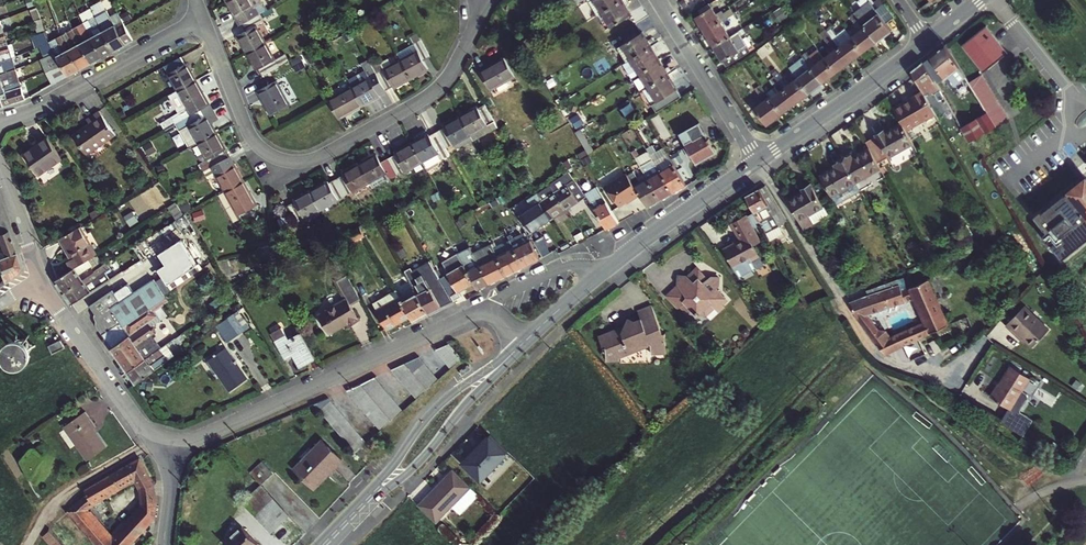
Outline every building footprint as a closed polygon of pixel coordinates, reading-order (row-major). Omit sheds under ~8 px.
[(235,15),(236,14),(240,21),(257,12),(264,8),(260,0),(226,0),(235,15)] [(590,1),(598,14),(604,11),(597,0),(591,0),(590,1)] [(604,11),(621,0),(597,0),(604,11)] [(626,0),(621,0),(604,11),(613,25),(632,13),(626,5),(628,4),(626,0)] [(698,6),(695,0),(688,0),(682,4),(687,13),(698,6)] [(695,16),(704,31),(721,20),(726,17),(734,12),(731,7),(717,15),(711,5),(695,16)] [(866,25),(878,41),(892,30),(879,13),(872,18),(863,6),(855,12),(861,19),(866,25)] [(110,27),(105,30),(116,49),(128,43),(116,24),(108,10),(102,13),(110,27)] [(604,11),(598,14),(607,28),(613,25),(604,11)] [(236,34),(246,51),(264,41),(254,24),(261,20),(257,12),(240,21),(244,29),(236,34)] [(734,12),(726,17),(729,22),(737,17),(734,12)] [(855,12),(850,15),(856,23),(861,19),(855,12)] [(47,28),(44,17),(37,19),(41,30),(47,28)] [(99,34),(94,36),(105,55),(116,49),(105,30),(99,18),(96,20),(94,17),(91,19),(94,25),(99,34)] [(124,20),(116,24),(128,43),(136,39),(133,34),(124,20)] [(721,20),(704,31),(714,46),(730,35),(721,20)] [(87,40),(82,42),(93,62),(105,55),(94,36),(89,28),(86,22),(79,25),(83,32),(87,40)] [(62,31),(59,23),(51,26),(53,34),(62,31)] [(99,34),(94,25),(89,28),(94,36),(99,34)] [(866,25),(852,36),(864,51),(878,41),(866,25)] [(987,25),(964,43),(984,71),(1007,53),(987,25)] [(714,46),(726,64),(750,48),(742,34),(746,32),(743,27),(730,35),(714,46)] [(833,28),(828,32),(834,39),(839,35),(833,28)] [(93,62),(82,42),(78,34),(76,31),(73,33),(71,29),(68,31),(71,38),(76,46),(71,48),(82,68),(93,62)] [(40,45),(47,42),(45,37),(49,35),(48,30),(34,35),(37,46),(40,45)] [(624,43),(633,57),(653,44),(649,38),(648,39),(644,31),(624,43)] [(83,32),(78,34),(82,42),(87,40),(83,32)] [(830,42),(820,49),(837,71),(851,61),(839,46),(834,39),(828,32),(824,35),(830,42)] [(396,58),(406,77),(423,67),(419,59),(425,55),(413,33),(406,37),(409,43),(412,49),(396,58)] [(82,68),(71,48),(67,40),(63,34),(51,40),(51,41),(57,52),(64,64),(69,74),(82,68)] [(834,39),(839,46),(844,41),(840,35),(839,35),(834,39)] [(839,46),(851,61),(864,51),(852,36),(844,41),(839,46)] [(71,38),(67,40),(71,48),(76,46),(71,38)] [(257,67),(261,74),(288,59),(284,52),(274,57),(264,41),(246,51),(255,68),(257,67)] [(40,45),(44,57),(56,52),(50,42),(47,42),(40,45)] [(13,56),(16,55),(12,43),(9,44),(10,48),(7,49),(6,45),(0,47),(0,60),(13,56)] [(409,43),(392,52),(396,58),(412,49),(409,43)] [(633,57),(624,43),(619,47),(627,60),(633,57)] [(969,81),(946,43),(931,55),(945,77),(949,75),(955,84),(963,78),(966,82),(969,81)] [(633,57),(642,71),(661,59),(656,51),(657,50),(653,44),(633,57)] [(801,52),(804,57),(823,81),(837,71),(820,49),(811,56),(806,49),(801,52)] [(48,71),(62,65),(56,52),(44,57),(43,58),(48,71)] [(945,77),(931,55),(924,61),(937,83),(945,77)] [(15,63),(13,56),(0,60),(0,68),(15,63)] [(372,71),(381,88),(388,84),(390,86),(406,77),(396,58),(387,63),(384,56),(376,61),(375,59),(368,63),(372,71)] [(642,71),(633,57),(627,60),(636,74),(642,71)] [(823,81),(804,57),(790,67),(798,77),(809,92),(823,81)] [(500,58),(476,72),(486,90),(511,76),(500,58)] [(642,71),(651,85),(671,72),(666,64),(664,65),(661,59),(642,71)] [(164,70),(177,94),(196,84),(187,67),(186,68),(181,61),(164,70)] [(924,61),(910,72),(921,90),(935,114),(935,115),(950,107),(937,83),(924,61)] [(1,73),(13,70),(17,69),(15,63),(0,68),(1,73)] [(62,65),(48,71),(52,84),(68,75),(62,65)] [(361,69),(345,78),(348,85),(365,75),(361,69)] [(773,73),(779,80),(785,87),(790,83),(779,69),(773,73)] [(21,81),(18,72),(14,73),(13,70),(1,73),(0,74),(0,88),(21,81)] [(348,85),(358,103),(375,94),(374,92),(381,88),(372,71),(365,75),(348,85)] [(642,71),(636,74),(645,88),(651,85),(642,71)] [(674,78),(671,72),(651,85),(660,100),(679,88),(673,79),(674,78)] [(773,73),(769,76),(775,84),(779,80),(773,73)] [(790,83),(785,87),(796,101),(809,92),(798,77),(790,83)] [(275,79),(257,89),(271,114),(288,104),(275,79)] [(0,88),(0,107),(26,97),(25,95),(30,93),(25,80),(21,81),(0,88)] [(973,89),(982,103),(985,108),(997,100),(985,82),(973,89)] [(754,108),(767,123),(782,112),(771,97),(760,83),(755,86),(765,99),(754,108)] [(206,102),(196,84),(177,94),(171,98),(185,123),(202,114),(210,109),(206,102)] [(348,85),(325,98),(335,116),(358,103),(348,85)] [(651,85),(645,88),(655,103),(660,100),(651,85)] [(785,87),(771,97),(782,112),(796,101),(785,87)] [(921,90),(912,95),(923,116),(931,117),(935,114),(921,90)] [(899,120),(905,130),(931,117),(923,116),(912,95),(909,97),(910,98),(892,108),(899,120)] [(979,118),(988,112),(985,108),(982,103),(957,119),(971,142),(987,132),(979,118)] [(459,118),(469,136),(493,123),(484,106),(476,111),(475,109),(459,118)] [(935,115),(939,121),(953,112),(950,107),(935,115)] [(116,132),(101,109),(88,118),(91,122),(75,133),(87,151),(116,132)] [(197,146),(216,136),(212,128),(219,124),(210,109),(202,114),(185,123),(189,130),(181,134),(190,150),(197,146)] [(996,126),(988,112),(979,118),(987,132),(996,126)] [(442,130),(436,133),(445,150),(469,136),(459,118),(441,128),(442,130)] [(886,153),(910,139),(905,130),(899,120),(884,129),(882,127),(874,132),(881,144),(880,145),(882,149),(883,148),(886,153)] [(679,133),(686,144),(684,146),(690,156),(692,154),(697,162),(710,154),(711,156),(718,152),(713,144),(712,144),(710,142),(712,141),(708,136),(698,121),(679,133)] [(575,132),(589,154),(594,151),(580,129),(575,132)] [(428,136),(412,144),(423,163),(445,150),(436,133),(429,137),(428,136)] [(48,136),(38,143),(40,145),(27,154),(40,173),(63,157),(48,136)] [(216,136),(197,146),(211,170),(228,160),(224,154),(226,153),(216,136)] [(40,145),(38,143),(25,152),(27,154),(40,145)] [(395,157),(388,161),(398,177),(423,163),(412,144),(394,155),(395,157)] [(842,158),(855,179),(880,165),(876,159),(868,145),(853,155),(851,152),(842,158)] [(636,158),(641,165),(653,158),(649,150),(636,158)] [(375,157),(359,167),(369,185),(387,176),(390,182),(398,177),(388,161),(380,165),(375,157)] [(641,165),(648,177),(661,198),(674,191),(661,170),(657,163),(655,160),(653,158),(641,165)] [(820,174),(831,194),(855,179),(842,158),(834,163),(835,165),(820,174)] [(243,183),(234,167),(232,168),(228,160),(211,170),(224,193),(243,183)] [(674,163),(661,170),(674,191),(687,184),(674,163)] [(359,167),(342,176),(343,178),(336,182),(346,199),(369,185),(359,167)] [(571,170),(551,183),(567,207),(587,195),(571,170)] [(635,184),(641,193),(648,206),(661,198),(648,177),(641,181),(634,170),(628,174),(635,184)] [(628,174),(627,172),(606,185),(619,205),(632,197),(633,198),(641,193),(635,184),(628,174)] [(1081,172),(1037,207),(1035,205),(1028,211),(1041,226),(1039,228),(1039,231),(1039,232),(1040,234),(1043,236),(1046,236),(1047,235),(1049,237),(1045,240),(1057,254),(1085,231),(1085,179),(1081,172)] [(328,184),(311,194),(322,212),(346,199),(336,182),(329,186),(328,184)] [(224,193),(216,198),(232,227),(240,223),(238,219),(257,209),(243,183),(224,193)] [(551,183),(538,191),(554,216),(567,207),(551,183)] [(803,191),(787,200),(804,227),(814,221),(809,213),(822,205),(810,183),(802,189),(803,191)] [(620,222),(598,185),(591,189),(593,192),(588,195),(596,206),(594,207),(607,228),(613,225),(620,222)] [(746,196),(767,235),(770,240),(784,232),(779,224),(787,220),(765,185),(746,196)] [(531,231),(554,216),(538,191),(516,206),(531,231)] [(298,226),(322,212),(311,194),(294,203),(295,205),(288,209),(298,226)] [(809,213),(814,221),(827,212),(822,205),(809,213)] [(753,243),(760,240),(745,213),(731,221),(740,238),(723,248),(736,271),(737,271),(739,275),(755,266),(750,258),(759,254),(753,243)] [(0,218),(0,243),(12,274),(18,270),(21,265),(8,230),(6,229),(6,228),(1,217),(0,218)] [(81,224),(61,235),(73,257),(70,259),(74,267),(89,257),(96,252),(81,224)] [(90,304),(107,329),(102,332),(129,369),(160,347),(175,336),(171,331),(164,336),(162,335),(159,337),(148,321),(159,314),(155,309),(170,300),(164,292),(171,286),(169,282),(199,263),(182,237),(160,252),(167,262),(159,268),(164,275),(157,280),(155,277),(136,290),(130,281),(114,290),(113,288),(90,304)] [(546,237),(537,241),(544,255),(553,251),(546,237)] [(514,246),(524,265),(540,257),(531,238),(514,246)] [(283,258),(279,242),(263,246),(267,262),(283,258)] [(3,280),(12,274),(0,243),(0,271),(3,280)] [(491,281),(480,262),(476,255),(474,251),(470,245),(466,248),(469,254),(472,253),(475,258),(464,263),(474,280),(478,287),(491,281)] [(498,254),(507,273),(524,265),(514,246),(498,254)] [(507,273),(498,254),(480,262),(491,281),(507,273)] [(74,267),(54,279),(63,291),(96,269),(104,264),(100,260),(92,265),(89,257),(74,267)] [(104,264),(63,291),(71,302),(109,278),(104,271),(111,266),(108,262),(104,264)] [(463,262),(441,275),(442,277),(451,293),(474,280),(464,263),(463,262)] [(451,293),(442,277),(441,275),(435,265),(424,270),(414,275),(411,271),(414,269),(412,266),(405,270),(415,288),(418,293),(428,311),(454,297),(451,293)] [(707,275),(704,278),(692,267),(665,295),(677,308),(679,305),(687,313),(694,312),(696,313),(698,311),(705,312),(713,304),(716,306),(724,297),(713,286),(715,284),(715,275),(707,275)] [(362,299),(349,276),(339,282),(347,296),(319,313),(330,332),(348,321),(349,324),(360,318),(352,305),(362,299)] [(899,278),(867,290),(869,294),(850,302),(859,317),(884,353),(908,342),(915,357),(923,353),(916,339),(948,324),(928,279),(904,290),(899,278)] [(387,326),(411,313),(402,295),(398,288),(374,301),(387,326)] [(415,288),(408,291),(411,296),(418,293),(415,288)] [(414,318),(428,311),(418,293),(411,296),(408,291),(402,295),(411,313),(414,318)] [(661,331),(651,304),(637,310),(641,318),(635,320),(628,317),(624,325),(616,326),(615,329),(607,332),(606,335),(600,334),(605,348),(607,347),(606,359),(610,358),(611,361),(619,359),(619,354),(628,351),(629,353),(646,346),(645,344),(649,343),(651,353),(666,350),(664,331),(661,331)] [(1050,329),(1025,305),(1007,325),(1019,336),(1021,334),(1034,346),(1050,329)] [(227,317),(238,332),(244,328),(233,313),(227,317)] [(227,317),(217,325),(227,340),(238,332),(227,317)] [(948,324),(916,339),(923,353),(954,339),(948,324)] [(315,355),(300,331),(288,338),(285,334),(276,340),(286,356),(292,352),(300,364),(315,355)] [(48,345),(53,352),(64,347),(59,339),(48,345)] [(29,340),(17,340),(17,351),(29,350),(29,340)] [(434,348),(451,369),(462,359),(447,342),(434,348)] [(248,376),(225,346),(210,358),(220,371),(218,373),(231,389),(248,376)] [(129,369),(137,382),(169,359),(160,347),(129,369)] [(437,380),(418,356),(390,369),(415,399),(437,380)] [(1029,377),(1010,366),(991,398),(1010,409),(1021,392),(1028,396),(1037,382),(1029,377)] [(402,410),(374,376),(346,388),(380,428),(402,410)] [(365,441),(327,395),(313,401),(354,450),(365,441)] [(85,411),(64,426),(88,460),(106,447),(93,429),(96,427),(85,411)] [(507,451),(488,434),(462,461),(481,478),(507,451)] [(295,466),(310,482),(329,464),(334,468),(342,460),(322,439),(295,466)] [(137,478),(143,488),(155,485),(139,459),(85,491),(87,494),(93,503),(137,478)] [(249,469),(260,482),(272,471),(260,459),(249,469)] [(329,464),(310,482),(315,486),(334,468),(329,464)] [(453,468),(418,505),(435,520),(447,507),(455,516),(478,492),(453,468)] [(287,513),(260,482),(243,499),(271,529),(287,513)] [(143,488),(143,498),(156,495),(155,485),(143,488)] [(93,503),(87,494),(80,501),(85,507),(93,503)] [(85,507),(80,501),(67,511),(89,536),(96,544),(97,544),(129,544),(155,517),(156,508),(157,500),(156,495),(143,498),(143,506),(112,539),(85,507)] [(89,536),(67,511),(55,522),(56,524),(49,530),(50,531),(44,537),(51,544),(78,544),(89,536)] [(242,524),(225,540),(229,544),(254,544),(258,541),(242,524)] [(96,544),(89,536),(78,544),(95,544),(96,544)]
